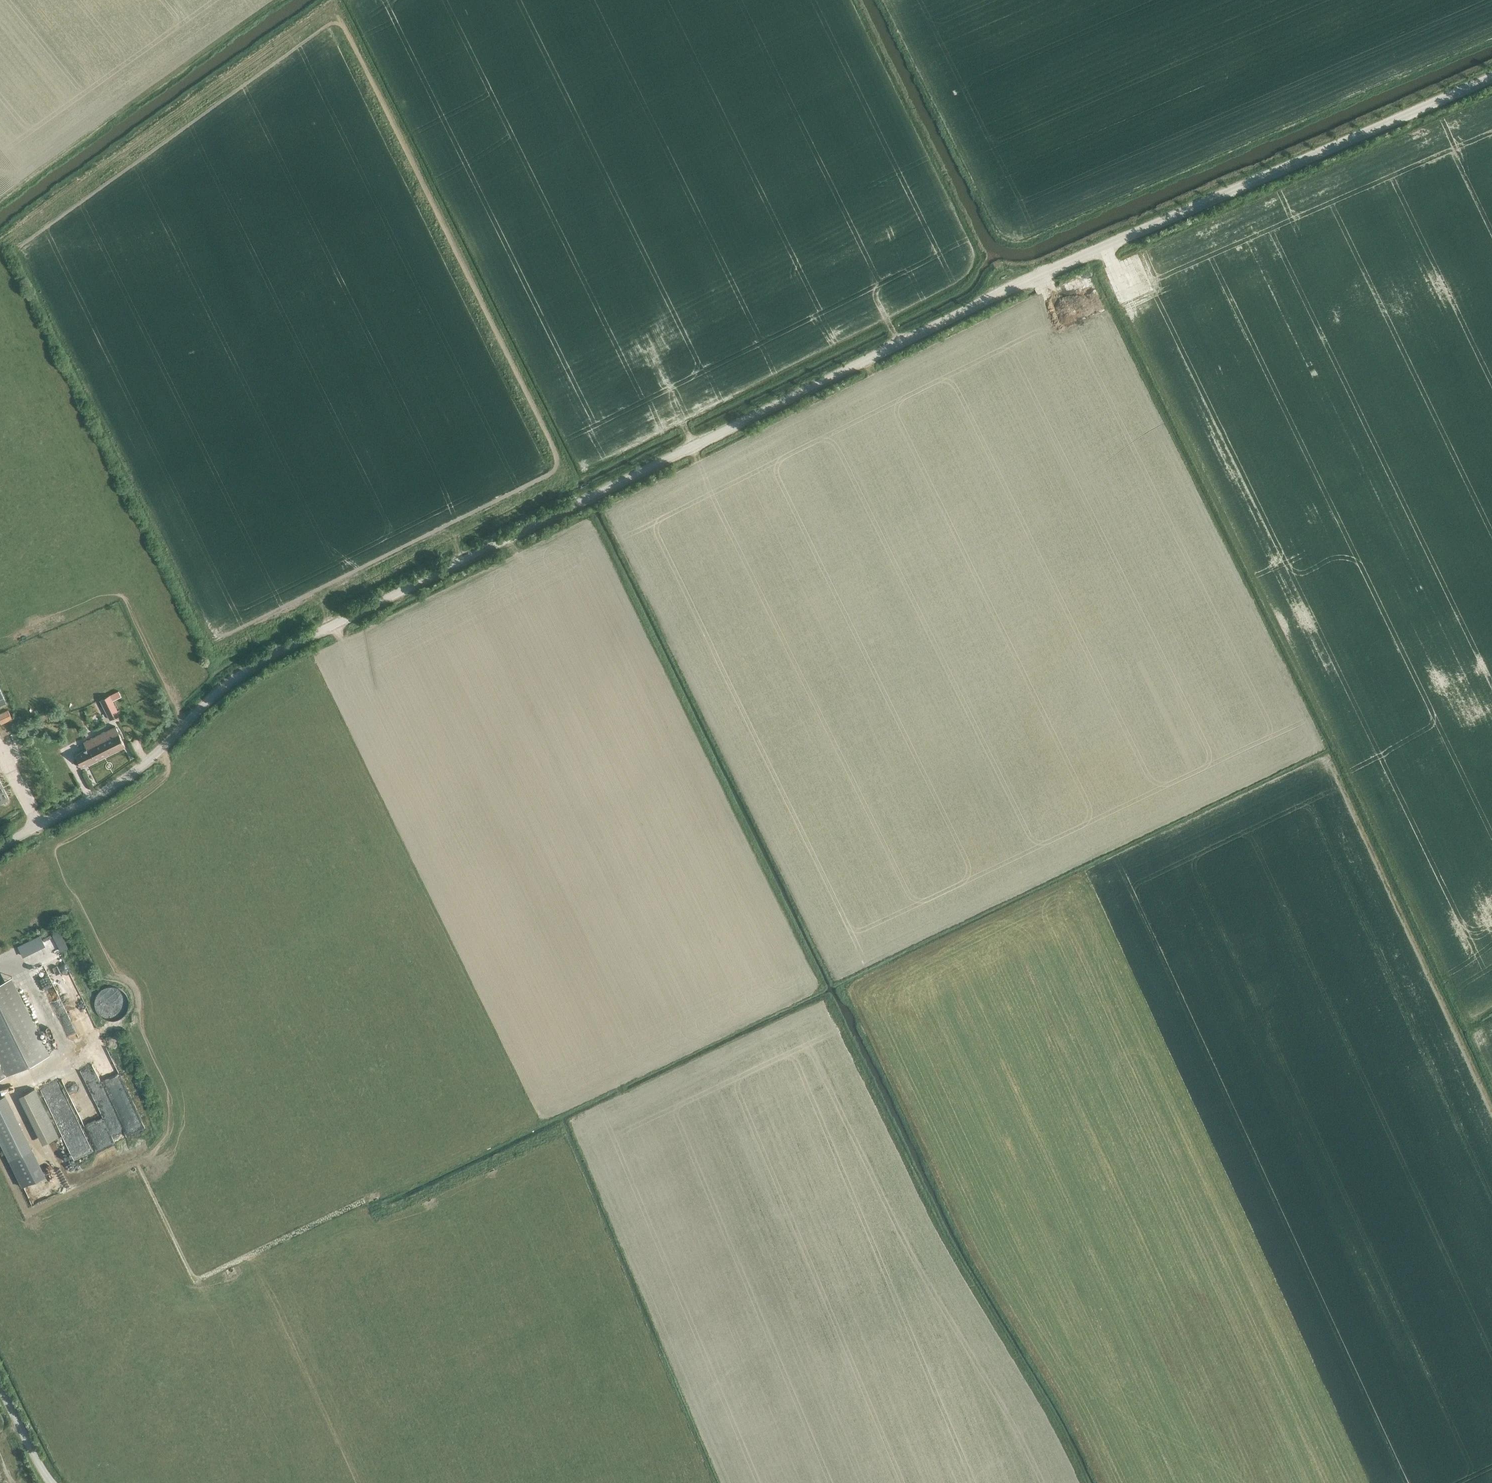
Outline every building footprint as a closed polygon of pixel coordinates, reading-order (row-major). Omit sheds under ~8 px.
[(110,720),(120,715),(110,696),(101,700),(110,720)] [(1,722),(12,717),(9,710),(0,714),(0,720),(1,722)] [(75,754),(82,767),(125,745),(115,726),(84,742),(87,748),(75,754)] [(9,799),(0,780),(0,803),(9,799)] [(0,982),(0,1078),(49,1054),(12,976),(0,982)] [(48,1141),(58,1136),(34,1088),(24,1093),(48,1141)] [(0,1097),(0,1140),(23,1186),(45,1176),(5,1095),(0,1097)]
